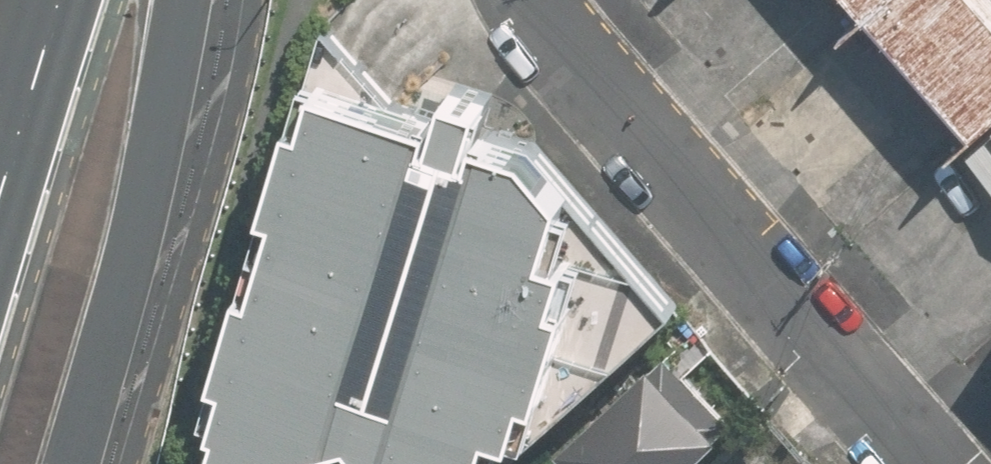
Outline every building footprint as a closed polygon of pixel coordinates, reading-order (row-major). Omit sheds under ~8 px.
[(990,107),(990,0),(836,0),(954,140),(974,122),(990,107)] [(545,144),(415,105),(351,30),(223,463),(224,463),(291,463),(322,435),(374,417),(412,463),(516,463),(700,317),(666,280),(619,257),(545,144)] [(974,122),(990,141),(990,107),(974,122)] [(585,422),(625,463),(689,463),(738,418),(668,344),(585,422)]
